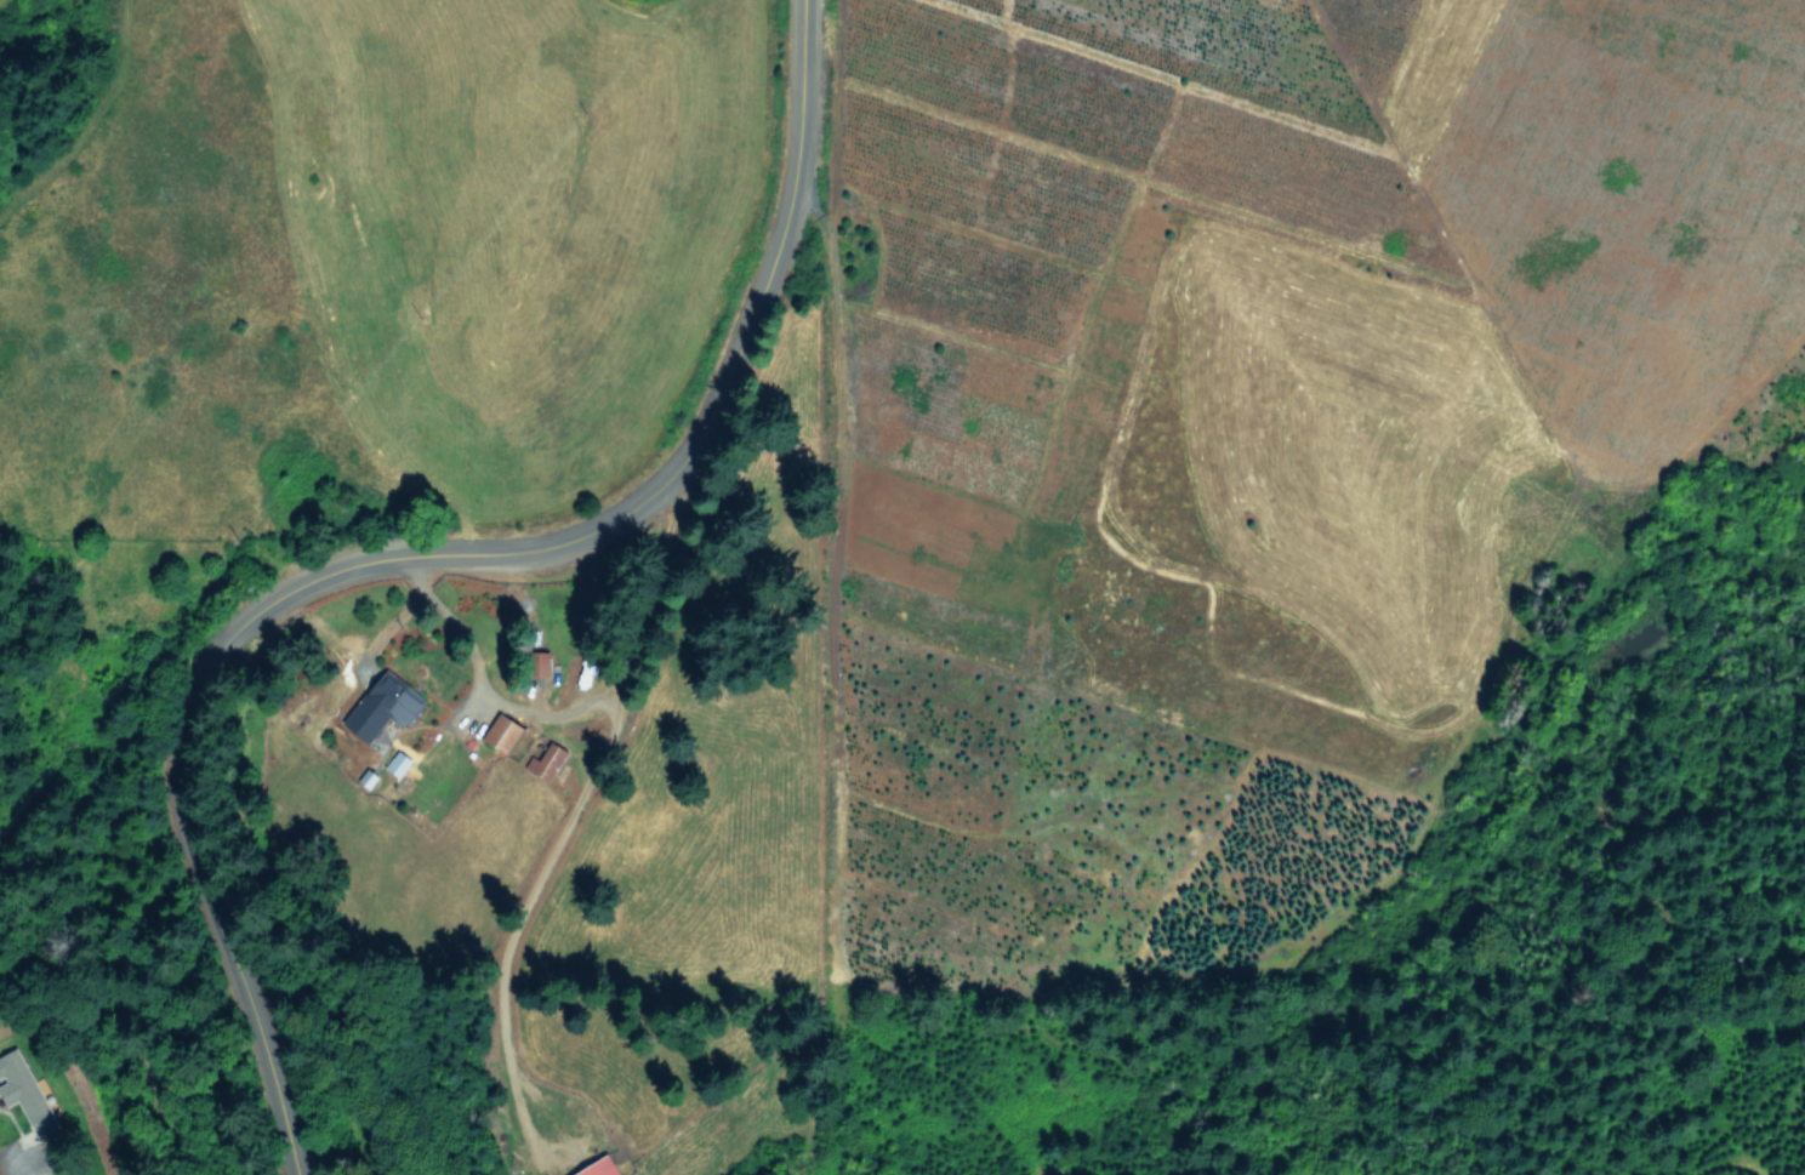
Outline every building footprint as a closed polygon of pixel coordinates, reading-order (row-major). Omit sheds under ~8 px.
[(371,741),(390,717),(406,729),(426,702),(405,686),(383,670),(345,721),(371,741)] [(485,740),(512,753),(526,724),(498,711),(485,740)] [(531,755),(525,766),(552,781),(569,749),(551,740),(541,760),(531,755)] [(399,778),(413,759),(398,748),(384,766),(399,778)] [(7,1105),(21,1099),(39,1139),(60,1130),(22,1046),(0,1056),(0,1090),(7,1105)] [(612,1153),(572,1174),(624,1174),(612,1153)]
